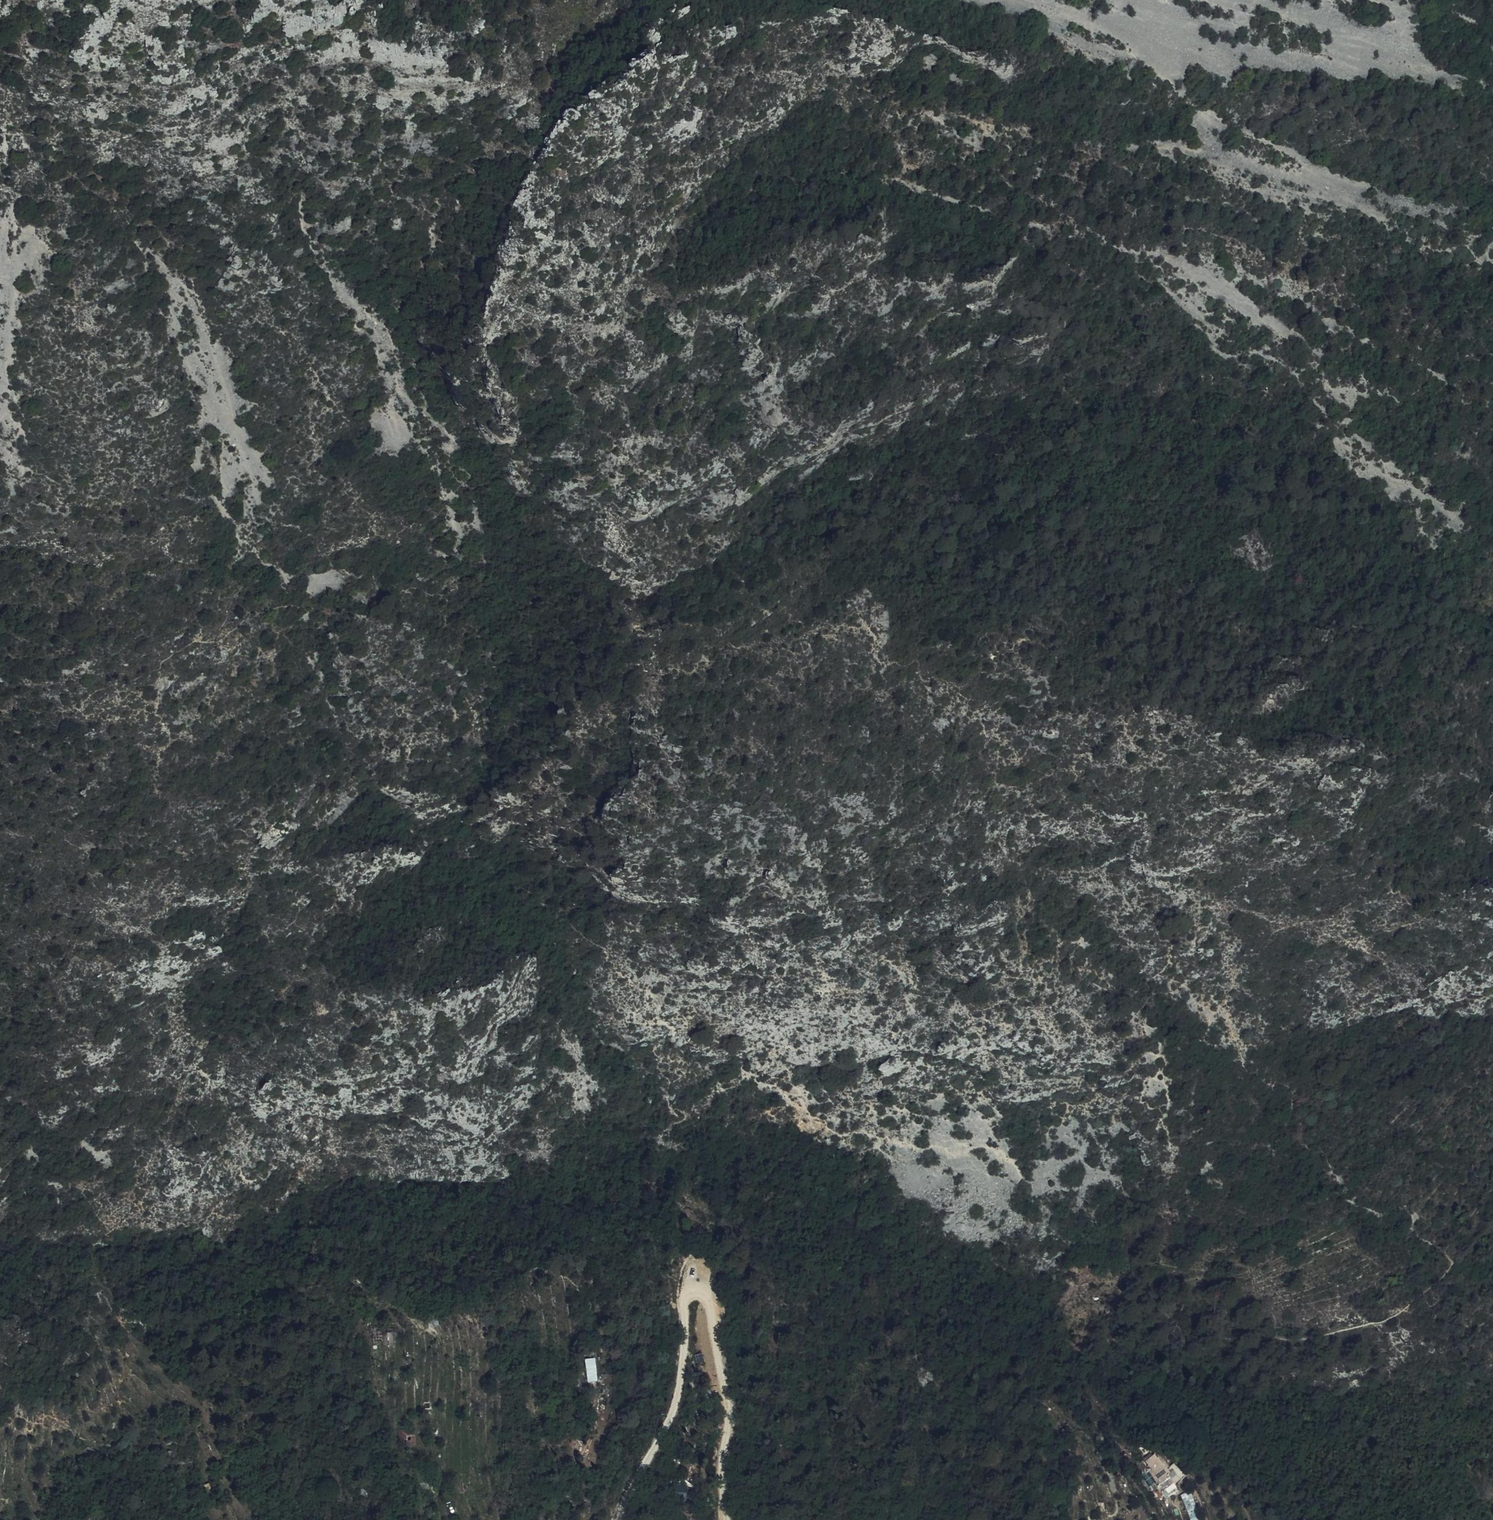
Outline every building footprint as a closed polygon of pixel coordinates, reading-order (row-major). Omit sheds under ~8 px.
[(1101,1262),(1116,1258),(1114,1248),(1098,1253),(1101,1262)] [(586,1358),(588,1381),(598,1380),(596,1357),(586,1358)] [(403,1428),(403,1439),(409,1439),(410,1445),(418,1444),(417,1433),(414,1433),(414,1428),(403,1428)] [(1159,1450),(1144,1462),(1164,1489),(1180,1476),(1159,1450)] [(674,1497),(689,1496),(688,1484),(673,1484),(674,1497)] [(1192,1491),(1183,1494),(1192,1519),(1193,1519),(1201,1518),(1192,1491)]
